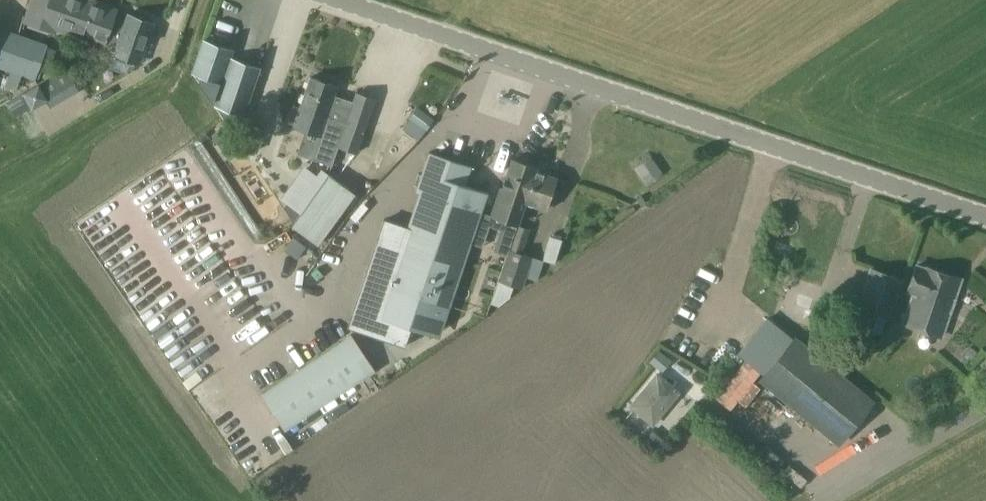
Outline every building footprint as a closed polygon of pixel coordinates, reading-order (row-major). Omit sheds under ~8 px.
[(41,22),(104,44),(105,42),(116,46),(112,57),(139,66),(153,23),(127,14),(125,22),(113,18),(116,9),(89,0),(49,0),(41,22)] [(8,70),(26,76),(35,79),(38,70),(46,46),(47,45),(18,36),(17,37),(0,31),(0,67),(8,70)] [(233,50),(202,40),(191,73),(192,73),(229,122),(244,114),(245,114),(260,66),(231,57),(233,50)] [(76,87),(65,68),(23,93),(31,107),(46,99),(48,103),(76,87)] [(311,77),(300,107),(346,122),(337,147),(357,153),(376,99),(355,92),(352,101),(333,95),(336,86),(311,77)] [(293,114),(290,122),(294,124),(293,127),(305,131),(297,154),(311,159),(331,166),(337,147),(346,122),(300,107),(297,115),(293,114)] [(410,119),(402,129),(418,141),(435,120),(417,107),(409,118),(410,119)] [(243,150),(226,125),(212,134),(211,135),(228,160),(243,150)] [(244,146),(259,151),(265,131),(251,125),(244,146)] [(384,220),(348,327),(405,346),(411,328),(431,335),(438,314),(445,317),(448,307),(487,193),(464,185),(470,166),(429,152),(416,192),(419,193),(408,228),(384,220)] [(650,157),(634,169),(646,185),(662,173),(650,157)] [(517,225),(524,201),(525,202),(530,187),(532,187),(537,172),(535,171),(536,167),(530,165),(528,162),(526,160),(524,160),(521,160),(518,161),(512,159),(502,187),(500,187),(491,215),(492,216),(489,226),(501,230),(494,250),(507,255),(517,225)] [(327,175),(328,174),(321,169),(316,174),(304,166),(281,198),(286,202),(282,207),(292,222),(293,221),(327,175)] [(530,187),(525,202),(545,208),(547,203),(555,206),(559,193),(551,190),(555,177),(537,172),(532,187),(530,187)] [(293,221),(292,222),(293,223),(291,225),(318,245),(354,194),(328,174),(327,175),(293,221)] [(537,280),(543,261),(521,254),(529,229),(517,225),(507,255),(491,305),(497,307),(510,297),(513,286),(522,288),(526,277),(537,280)] [(887,318),(894,320),(903,294),(897,291),(907,262),(869,249),(861,272),(864,273),(859,288),(856,287),(849,306),(887,319),(887,318)] [(922,267),(922,268),(916,265),(907,292),(913,294),(903,322),(941,335),(961,280),(922,267)] [(261,395),(284,430),(374,370),(351,335),(261,395)] [(873,401),(795,337),(760,380),(837,444),(873,401)] [(653,425),(679,392),(656,374),(630,406),(653,425)]
